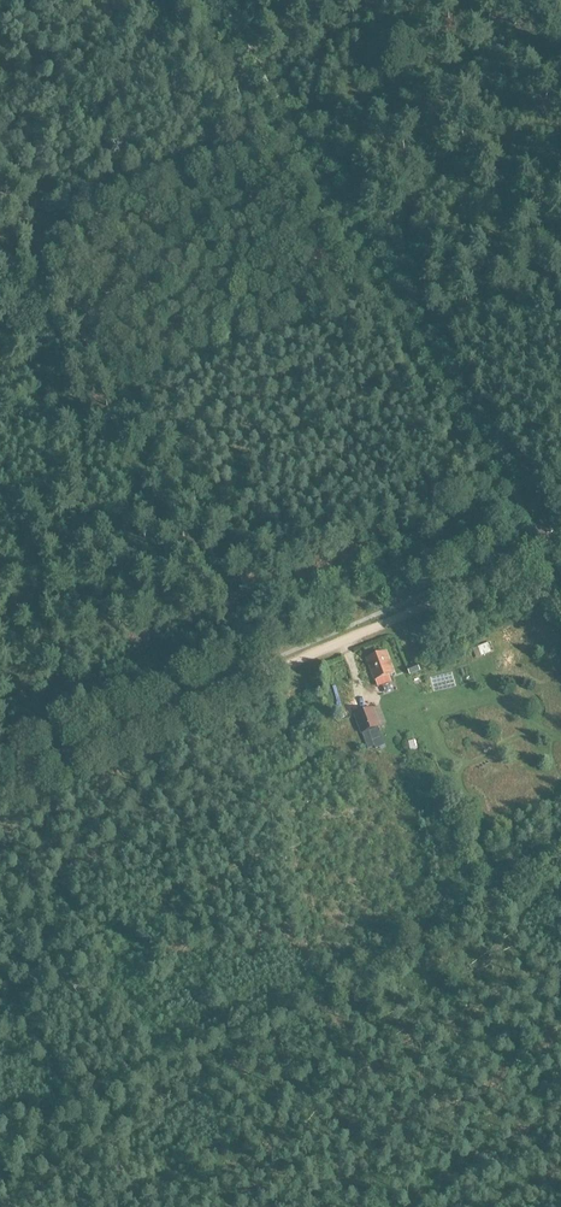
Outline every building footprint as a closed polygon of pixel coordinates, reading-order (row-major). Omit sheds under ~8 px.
[(476,666),(495,659),(490,645),(471,651),(476,666)] [(395,674),(387,653),(367,660),(375,682),(376,681),(379,688),(392,683),(390,676),(395,674)] [(407,668),(410,675),(420,671),(417,664),(407,668)] [(335,690),(339,710),(335,711),(338,725),(351,722),(343,688),(335,690)] [(382,728),(374,708),(355,716),(362,735),(363,735),(369,750),(376,747),(377,750),(386,746),(380,729),(382,728)]
